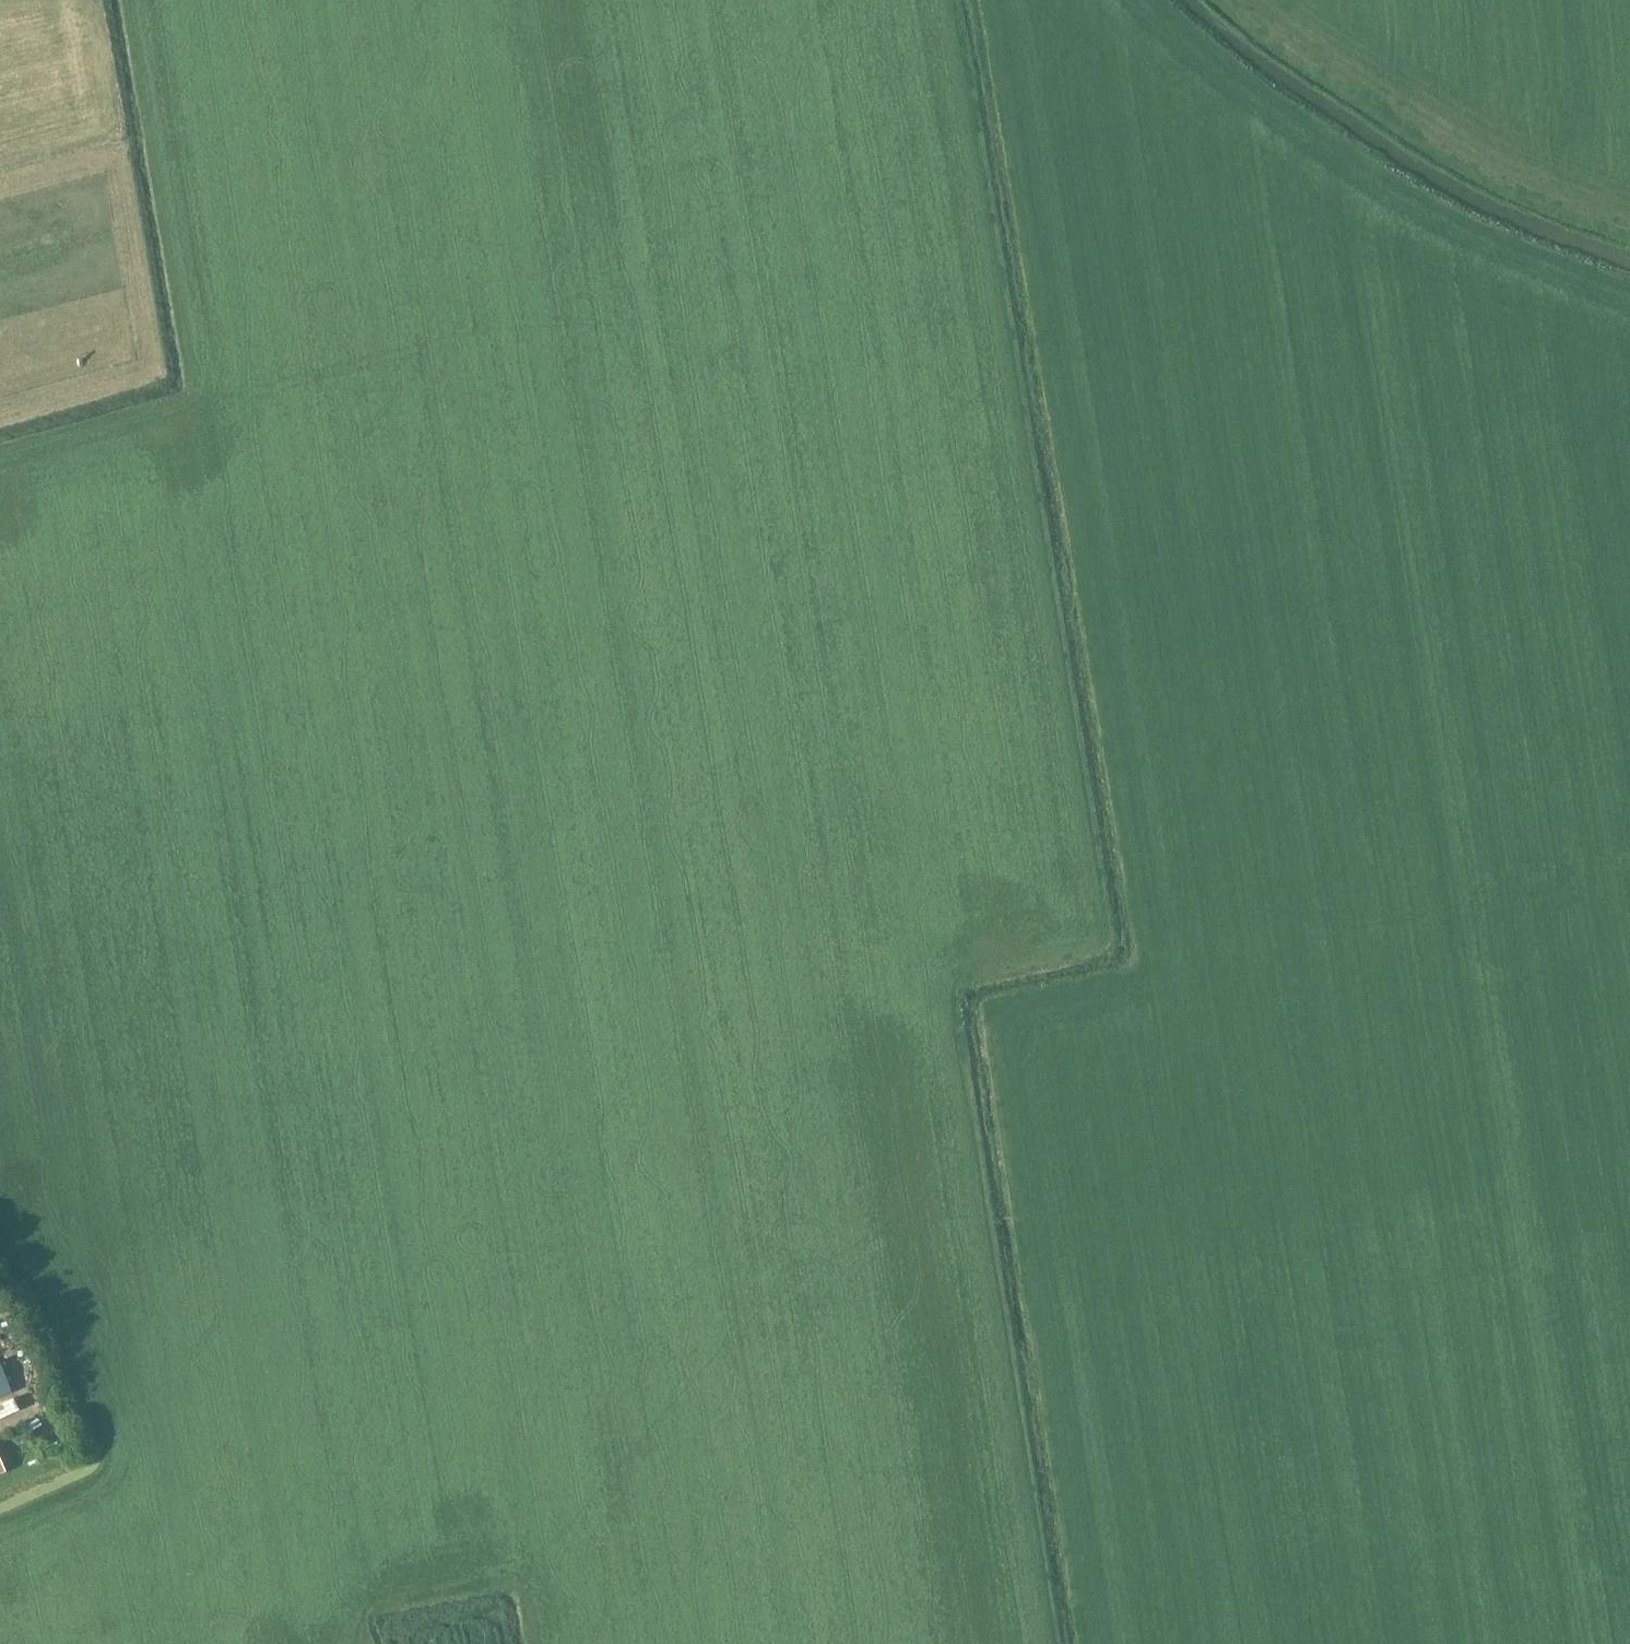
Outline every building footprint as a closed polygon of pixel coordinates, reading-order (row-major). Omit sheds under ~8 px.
[(10,1395),(0,1370),(0,1399),(10,1395)] [(44,1454),(47,1467),(62,1464),(59,1450),(44,1454)]
